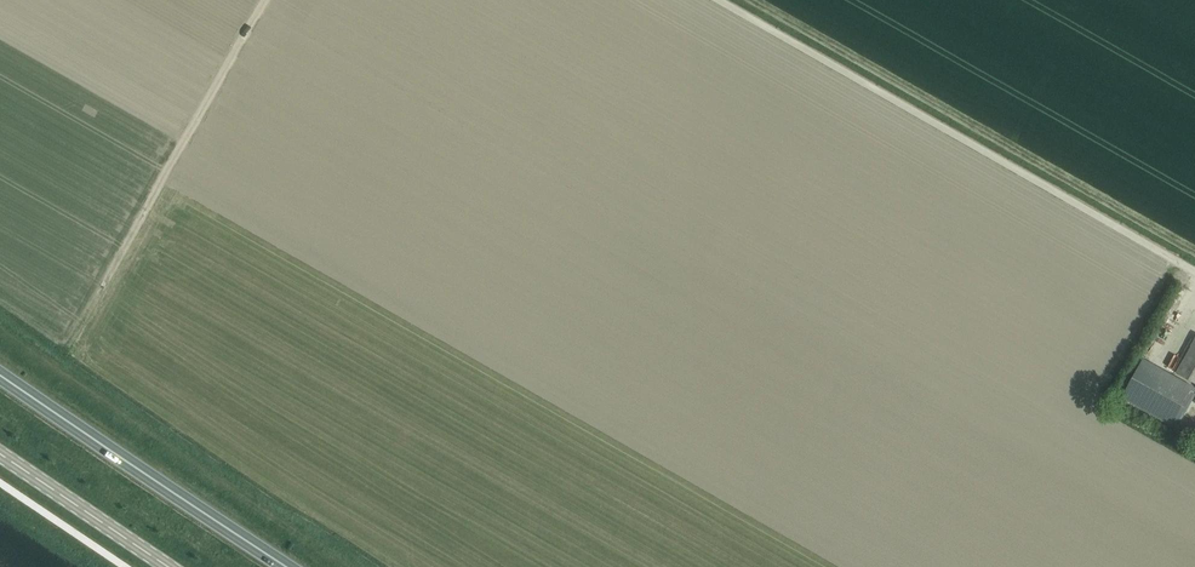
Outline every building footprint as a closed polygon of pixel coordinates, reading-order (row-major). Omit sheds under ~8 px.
[(1176,372),(1194,383),(1194,338),(1176,372)] [(1174,427),(1194,390),(1194,388),(1143,358),(1121,396),(1174,427)]
